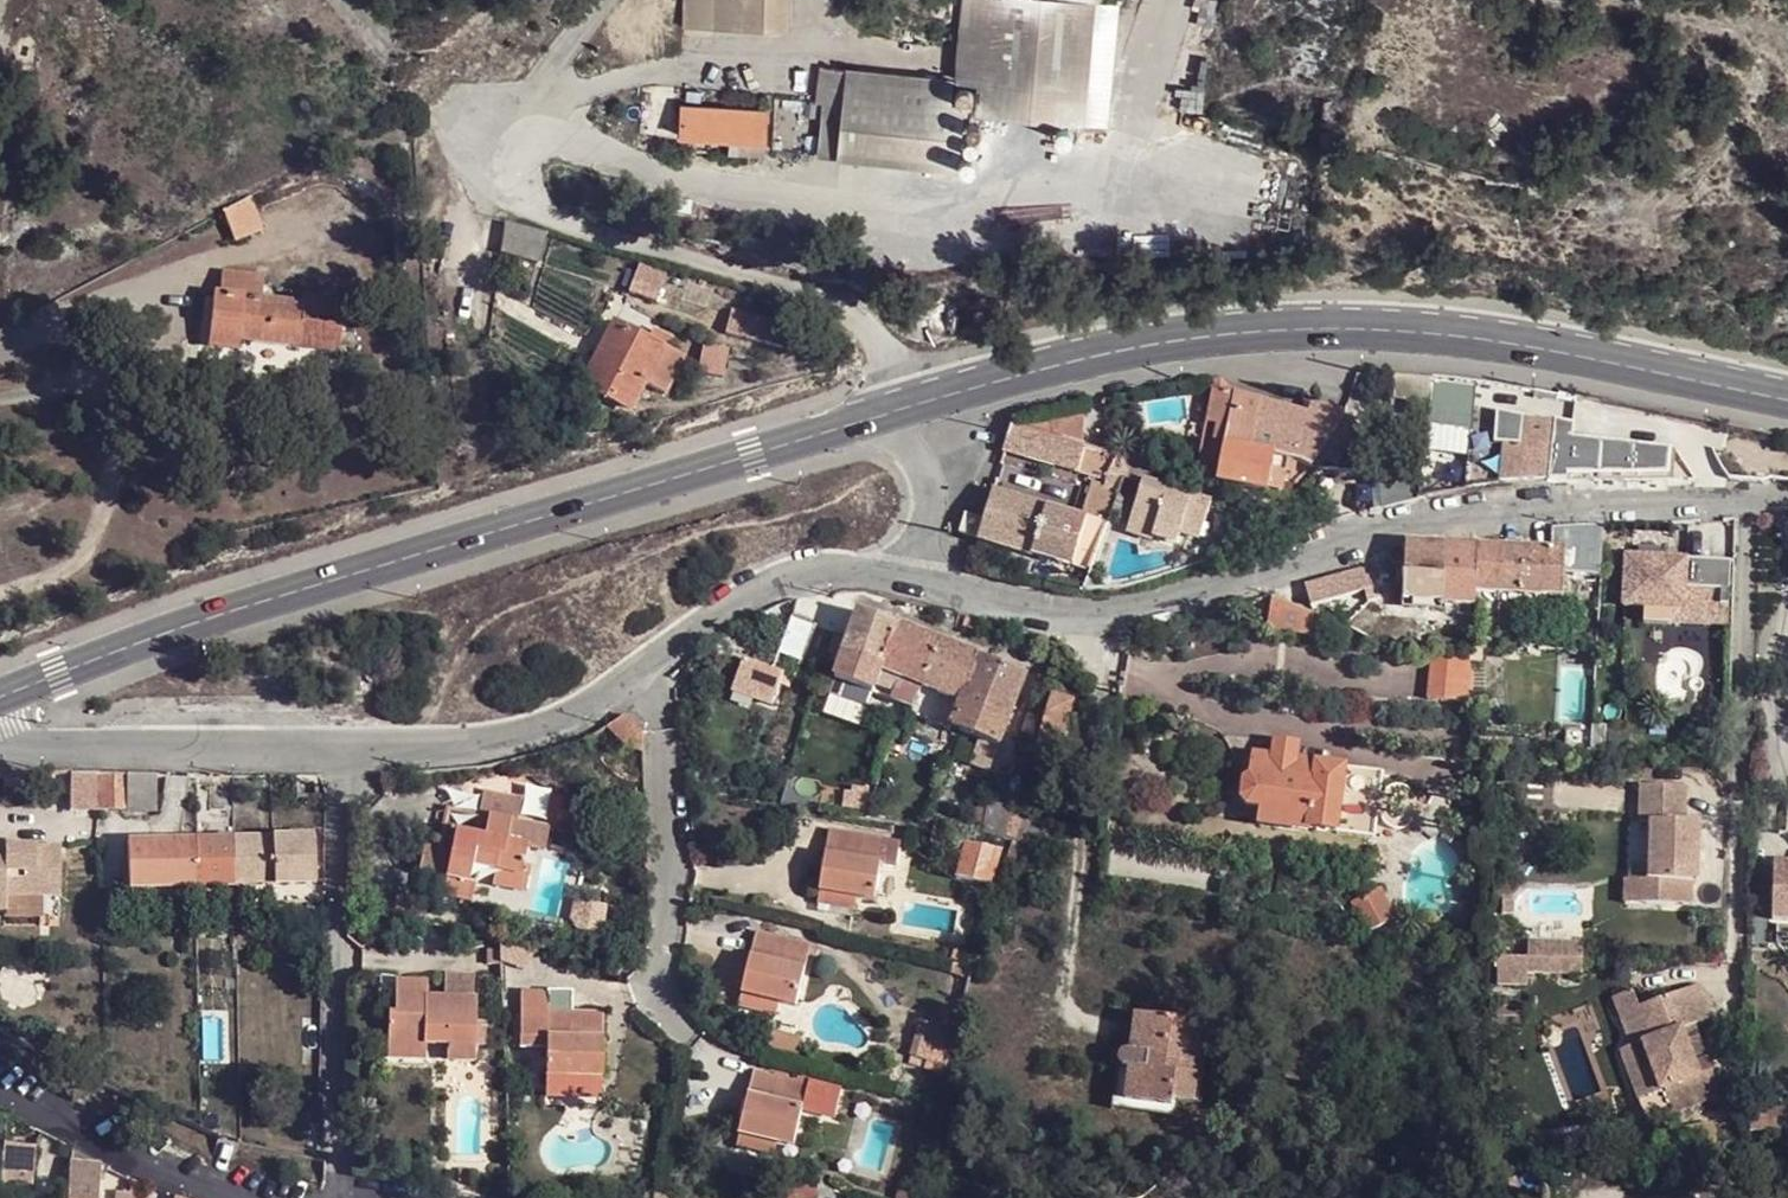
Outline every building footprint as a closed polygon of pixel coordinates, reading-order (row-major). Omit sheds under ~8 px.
[(686,17),(791,20),(793,0),(687,0),(686,17)] [(952,74),(968,78),(966,109),(1105,128),(1120,4),(1103,2),(1103,0),(960,0),(952,74)] [(961,164),(966,109),(968,78),(952,74),(822,63),(817,97),(822,100),(818,150),(961,164)] [(683,97),(680,126),(729,131),(765,133),(768,103),(683,97)] [(729,131),(680,126),(679,141),(728,146),(729,131)] [(763,147),(765,133),(729,131),(728,146),(763,147)] [(251,195),(221,206),(233,239),(263,228),(251,195)] [(506,219),(498,250),(538,260),(546,228),(506,219)] [(639,257),(632,285),(661,294),(667,264),(639,257)] [(221,262),(219,285),(258,291),(262,268),(221,262)] [(308,299),(258,291),(219,285),(210,340),(239,345),(240,328),(247,330),(248,333),(301,342),(308,299)] [(729,307),(726,325),(782,341),(788,323),(729,307)] [(613,313),(581,378),(630,401),(642,378),(663,389),(683,352),(668,343),(674,332),(656,321),(649,332),(613,313)] [(703,344),(697,368),(723,375),(730,350),(703,344)] [(1462,375),(1437,373),(1432,417),(1475,419),(1477,378),(1462,375)] [(1205,468),(1211,479),(1223,480),(1229,446),(1238,391),(1216,382),(1209,420),(1215,422),(1211,448),(1203,447),(1203,455),(1205,468)] [(1409,387),(1408,419),(1418,420),(1417,435),(1427,436),(1431,389),(1409,387)] [(1238,391),(1229,446),(1280,455),(1279,457),(1305,460),(1315,466),(1352,408),(1316,402),(1314,408),(1238,391)] [(1054,416),(1054,432),(1085,441),(1085,408),(1054,416)] [(1558,422),(1553,479),(1672,472),(1674,439),(1577,432),(1577,418),(1558,415),(1558,422)] [(1558,422),(1519,419),(1514,475),(1553,479),(1558,422)] [(985,531),(1098,564),(1125,490),(1130,476),(1115,471),(1121,454),(1102,447),(1088,442),(1085,441),(1054,432),(1016,420),(1009,447),(1112,477),(1111,483),(1100,479),(1089,515),(997,488),(990,514),(985,531)] [(1229,446),(1223,480),(1274,489),(1279,457),(1280,455),(1229,446)] [(1213,496),(1144,476),(1127,531),(1153,539),(1154,535),(1179,542),(1182,531),(1202,537),(1213,496)] [(1379,476),(1380,500),(1369,502),(1370,509),(1424,497),(1421,479),(1379,476)] [(967,525),(985,531),(990,514),(972,509),(967,525)] [(1483,542),(1410,540),(1410,573),(1409,597),(1480,599),(1481,586),(1483,542)] [(1565,590),(1566,543),(1483,542),(1481,586),(1565,590)] [(1727,556),(1627,552),(1626,605),(1726,607),(1727,556)] [(1365,566),(1306,582),(1313,603),(1360,591),(1370,589),(1365,566)] [(1374,599),(1370,589),(1360,591),(1363,602),(1374,599)] [(871,606),(843,673),(879,689),(888,665),(905,671),(927,681),(971,697),(960,725),(1007,743),(1035,668),(1008,659),(965,642),(919,624),(871,606)] [(1276,606),(1272,625),(1319,635),(1323,615),(1298,611),(1298,616),(1276,606)] [(1414,626),(1413,644),(1434,643),(1432,626),(1414,626)] [(1473,697),(1473,655),(1426,655),(1426,697),(1473,697)] [(780,675),(739,660),(728,693),(768,707),(780,675)] [(888,665),(879,689),(896,695),(905,671),(888,665)] [(918,704),(927,681),(905,671),(896,695),(918,704)] [(1043,753),(1065,759),(1082,698),(1060,692),(1043,753)] [(1305,744),(1277,741),(1275,753),(1304,756),(1305,744)] [(1275,753),(1257,750),(1256,771),(1247,774),(1245,795),(1250,802),(1265,803),(1313,810),(1312,822),(1316,823),(1340,825),(1346,761),(1304,756),(1275,753)] [(137,775),(109,774),(108,808),(137,809),(137,775)] [(164,808),(164,775),(137,775),(137,809),(164,808)] [(1689,784),(1645,782),(1644,818),(1656,818),(1654,899),(1694,901),(1695,877),(1701,877),(1704,819),(1689,818),(1689,784)] [(847,793),(828,789),(826,804),(862,810),(866,790),(848,788),(847,793)] [(516,798),(477,792),(474,814),(482,816),(512,821),(516,798)] [(1021,809),(1019,815),(1025,817),(1028,802),(1023,800),(1021,809)] [(1265,803),(1263,820),(1315,827),(1316,823),(1312,822),(1313,810),(1265,803)] [(474,814),(472,813),(469,835),(478,836),(482,816),(474,814)] [(1025,817),(1019,815),(1014,834),(1020,835),(1023,837),(1028,818),(1025,817)] [(512,821),(482,816),(478,836),(523,845),(541,849),(545,828),(512,821)] [(1656,818),(1644,818),(1643,898),(1654,899),(1656,818)] [(884,838),(827,829),(818,893),(857,899),(874,902),(884,838)] [(469,835),(452,832),(448,852),(443,880),(432,877),(429,900),(469,906),(475,873),(492,875),(518,879),(520,867),(523,845),(478,836),(469,835)] [(321,834),(283,835),(283,882),(324,881),(321,834)] [(245,836),(246,882),(283,882),(283,835),(245,836)] [(1023,837),(1020,835),(1014,855),(1029,859),(1034,839),(1023,837)] [(245,836),(203,838),(204,884),(246,882),(245,836)] [(137,839),(139,885),(167,884),(204,884),(203,838),(137,839)] [(1010,849),(975,838),(963,875),(998,885),(1010,849)] [(0,857),(0,909),(13,909),(13,893),(68,893),(68,843),(11,843),(12,851),(6,857),(1,857),(0,857)] [(0,843),(1,857),(6,857),(12,851),(11,843),(0,843)] [(448,852),(418,847),(414,873),(419,874),(432,877),(443,880),(448,852)] [(1777,859),(1776,915),(1787,915),(1787,859),(1777,859)] [(528,868),(520,867),(518,879),(526,880),(528,868)] [(432,877),(419,874),(415,898),(429,900),(432,877)] [(518,879),(492,875),(489,888),(516,892),(524,893),(526,880),(518,879)] [(167,884),(139,885),(139,903),(168,903),(167,884)] [(1379,889),(1359,899),(1376,929),(1395,919),(1379,889)] [(857,899),(818,893),(816,906),(854,912),(857,899)] [(809,947),(754,934),(750,960),(754,961),(752,973),(746,972),(741,995),(778,1004),(796,1008),(809,947)] [(1586,938),(1530,937),(1530,953),(1586,953),(1586,938)] [(1530,953),(1499,952),(1499,964),(1586,966),(1586,953),(1530,953)] [(1702,981),(1651,1000),(1654,1010),(1641,1014),(1657,1061),(1645,1064),(1654,1088),(1667,1083),(1675,1106),(1723,1088),(1709,1050),(1697,1055),(1686,1022),(1714,1013),(1702,981)] [(426,983),(394,983),(394,1016),(387,1017),(387,1045),(423,1046),(445,1046),(445,1051),(473,1052),(475,1000),(426,999),(426,983)] [(1637,986),(1618,992),(1635,1040),(1625,1044),(1642,1092),(1654,1088),(1645,1064),(1657,1061),(1641,1014),(1654,1010),(1651,1000),(1643,1002),(1637,986)] [(548,994),(519,993),(519,1021),(512,1021),(512,1045),(518,1045),(518,1051),(545,1052),(545,1079),(561,1078),(601,1078),(602,1014),(549,1014),(548,994)] [(778,1004),(741,995),(739,1007),(775,1015),(778,1004)] [(1134,1016),(1130,1053),(1125,1053),(1120,1056),(1119,1062),(1122,1067),(1127,1069),(1124,1102),(1172,1109),(1173,1103),(1196,1105),(1200,1079),(1204,1081),(1212,1027),(1134,1016)] [(910,1055),(949,1065),(961,1028),(920,1018),(910,1055)] [(423,1046),(387,1045),(386,1062),(422,1062),(423,1046)] [(473,1052),(445,1051),(444,1063),(473,1063),(473,1052)] [(806,1087),(752,1074),(747,1100),(751,1101),(748,1114),(743,1113),(738,1135),(776,1144),(793,1147),(806,1087)] [(561,1090),(602,1090),(601,1078),(561,1078),(561,1090)] [(776,1144),(738,1135),(736,1147),(773,1155),(776,1144)] [(41,1149),(20,1148),(18,1181),(39,1185),(41,1149)] [(77,1164),(75,1197),(106,1197),(108,1167),(77,1164)] [(148,1180),(117,1176),(114,1197),(146,1197),(148,1180)]
